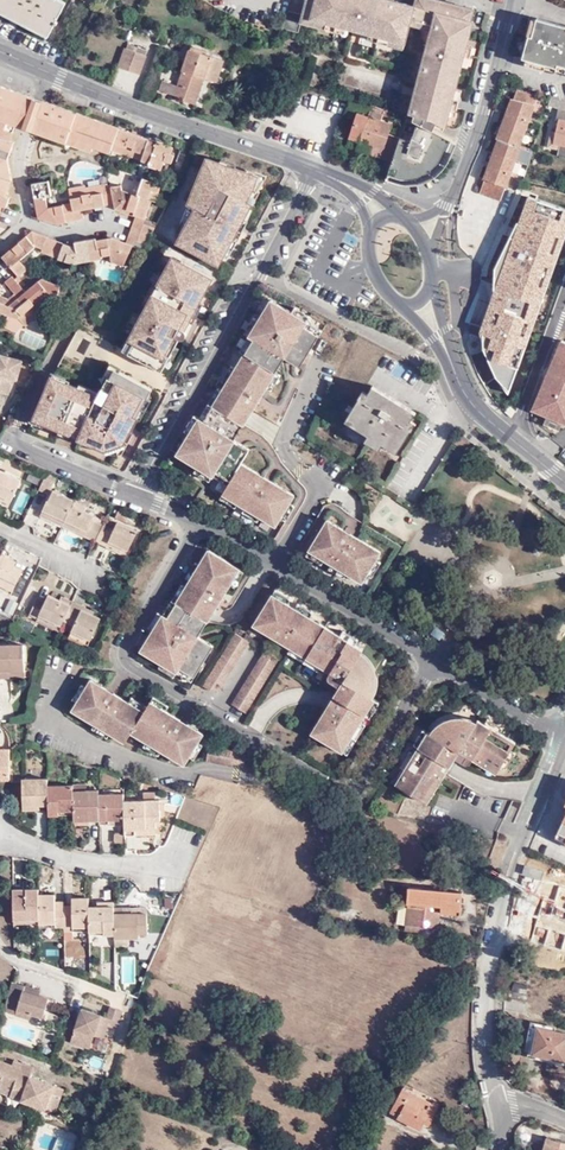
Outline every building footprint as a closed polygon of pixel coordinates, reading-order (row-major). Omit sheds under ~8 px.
[(68,0),(0,0),(0,10),(52,36),(69,0),(68,0)] [(285,28),(301,32),(303,22),(304,16),(314,18),(313,24),(328,28),(329,23),(348,27),(370,33),(390,38),(389,44),(405,48),(411,24),(432,30),(435,30),(433,38),(430,38),(425,55),(429,55),(427,63),(424,62),(411,113),(415,114),(414,120),(416,122),(419,123),(435,131),(438,122),(446,126),(452,107),(457,87),(461,69),(463,64),(468,45),(474,21),(472,21),(450,15),(451,11),(427,4),(428,0),(417,0),(416,6),(399,1),(397,0),(395,0),(308,0),(305,14),(291,11),(289,10),(285,27),(285,28)] [(439,0),(428,0),(427,4),(451,11),(450,15),(472,21),(475,9),(439,0)] [(538,17),(532,35),(529,35),(523,57),(564,68),(564,25),(538,17)] [(329,23),(328,28),(347,33),(348,27),(329,23)] [(390,38),(370,33),(369,39),(389,44),(390,38)] [(468,45),(463,64),(469,66),(474,46),(468,45)] [(133,70),(139,51),(129,48),(122,65),(123,66),(133,70)] [(194,49),(189,60),(222,71),(227,60),(194,49)] [(148,55),(139,51),(133,70),(141,72),(142,73),(148,55)] [(222,71),(189,60),(180,85),(165,79),(162,89),(168,92),(170,91),(185,98),(184,99),(197,103),(206,77),(210,68),(222,72),(222,71)] [(121,71),(132,75),(133,70),(123,66),(121,71)] [(210,68),(206,77),(218,81),(222,72),(210,68)] [(123,130),(110,125),(41,99),(0,84),(0,89),(29,100),(19,124),(29,128),(42,133),(50,108),(121,135),(123,130)] [(457,87),(452,107),(457,108),(462,89),(457,87)] [(0,89),(0,219),(5,205),(9,206),(12,197),(9,196),(15,179),(12,159),(18,143),(12,141),(19,124),(29,100),(0,89)] [(518,90),(515,99),(533,105),(536,96),(518,90)] [(551,96),(548,104),(559,107),(564,108),(564,100),(555,97),(551,96)] [(533,105),(515,99),(513,98),(500,138),(501,138),(488,179),(508,186),(521,146),(520,145),(534,105),(533,105)] [(348,104),(346,110),(358,114),(350,139),(360,142),(357,150),(381,158),(383,149),(395,152),(400,134),(388,131),(391,124),(366,116),(369,111),(381,115),(383,110),(370,105),(369,107),(358,104),(356,107),(348,104)] [(559,107),(557,117),(559,118),(564,119),(564,108),(559,107)] [(112,155),(114,152),(121,135),(50,108),(42,133),(95,153),(97,149),(112,155)] [(559,118),(557,131),(552,130),(549,146),(559,147),(560,144),(564,145),(564,119),(559,118)] [(395,152),(389,172),(402,175),(412,175),(423,173),(432,169),(439,163),(446,152),(453,140),(435,131),(419,123),(416,122),(411,137),(400,134),(395,152)] [(114,152),(143,163),(152,141),(123,130),(121,135),(114,152)] [(172,157),(175,150),(152,141),(143,163),(151,166),(150,169),(163,174),(167,163),(173,166),(177,158),(172,157)] [(280,174),(211,148),(195,180),(210,189),(145,316),(103,398),(42,369),(55,376),(37,422),(126,457),(280,174)] [(508,186),(488,179),(483,192),(503,199),(508,186)] [(54,196),(52,186),(51,181),(35,184),(38,200),(50,197),(54,196)] [(153,238),(158,230),(146,226),(154,204),(150,202),(154,193),(161,195),(164,187),(146,181),(140,198),(135,197),(132,204),(138,207),(135,217),(138,218),(143,220),(141,225),(136,223),(133,231),(153,238)] [(132,204),(135,197),(125,193),(123,187),(110,189),(110,186),(103,187),(107,207),(116,206),(118,211),(135,217),(138,207),(132,204)] [(85,212),(107,207),(103,187),(90,189),(89,187),(71,190),(74,204),(78,222),(86,220),(85,212)] [(543,219),(549,206),(529,196),(516,226),(526,231),(534,214),(543,219)] [(60,225),(78,222),(74,204),(52,208),(50,197),(38,200),(42,217),(60,225)] [(533,245),(538,248),(536,252),(527,270),(546,279),(557,256),(563,243),(564,244),(564,236),(561,234),(559,240),(554,238),(559,228),(545,221),(533,245)] [(149,246),(153,238),(133,231),(130,240),(133,241),(131,245),(128,244),(113,238),(98,242),(97,239),(88,241),(91,261),(104,258),(104,257),(111,255),(112,262),(124,267),(136,243),(149,246)] [(44,252),(52,255),(57,240),(34,232),(4,258),(17,274),(19,277),(28,271),(20,261),(37,247),(45,250),(44,252)] [(74,264),(91,261),(88,241),(76,242),(77,249),(57,240),(52,255),(74,264)] [(16,294),(35,318),(46,311),(39,303),(50,294),(57,296),(61,286),(43,279),(38,283),(26,294),(13,277),(7,282),(16,294)] [(124,304),(89,286),(42,369),(103,398),(145,316),(124,304)] [(535,298),(552,305),(556,296),(538,289),(535,298)] [(35,318),(16,294),(10,299),(0,296),(0,311),(8,313),(19,317),(24,323),(26,325),(35,318)] [(549,315),(552,305),(535,298),(531,308),(549,315)] [(294,494),(241,462),(249,449),(232,439),(283,355),(300,364),(318,334),(304,326),(307,321),(291,311),(271,299),(258,319),(249,335),(254,338),(245,353),(236,368),(227,384),(222,390),(205,419),(199,416),(189,433),(177,453),(197,465),(213,475),(217,469),(231,478),(222,493),(275,525),(294,494)] [(492,347),(489,351),(502,356),(520,309),(499,301),(487,331),(484,330),(479,342),(492,347)] [(291,311),(307,321),(310,316),(294,306),(291,311)] [(530,310),(528,315),(536,319),(535,323),(541,325),(546,317),(530,310)] [(17,330),(24,323),(19,317),(8,313),(4,325),(17,330)] [(249,335),(258,319),(254,316),(244,331),(249,335)] [(304,326),(318,334),(321,329),(307,321),(304,326)] [(535,341),(539,333),(525,328),(521,336),(535,341)] [(245,353),(254,338),(249,335),(240,349),(245,353)] [(563,340),(535,409),(564,422),(564,341),(563,340)] [(0,353),(0,392),(8,394),(12,378),(17,379),(22,359),(0,353)] [(221,380),(227,384),(236,368),(230,365),(221,380)] [(524,389),(528,378),(521,375),(516,386),(524,389)] [(372,384),(367,392),(363,398),(357,394),(345,412),(360,421),(356,428),(365,433),(380,443),(385,437),(399,447),(410,429),(406,427),(410,419),(415,412),(372,384)] [(199,416),(205,419),(222,390),(217,387),(199,416)] [(363,398),(367,392),(360,387),(356,393),(357,394),(363,398)] [(189,433),(199,416),(194,413),(184,430),(189,433)] [(416,423),(410,419),(406,427),(410,429),(412,430),(416,423)] [(380,443),(365,433),(362,439),(377,449),(380,443)] [(460,436),(455,446),(466,452),(471,441),(460,436)] [(210,480),(213,475),(197,465),(194,470),(210,480)] [(11,502),(22,481),(0,470),(0,496),(11,502)] [(48,475),(40,491),(50,495),(52,490),(57,479),(48,475)] [(45,511),(66,521),(75,502),(76,501),(54,491),(49,501),(45,511)] [(21,492),(12,511),(20,514),(29,496),(21,492)] [(11,502),(0,496),(0,502),(9,507),(11,502)] [(86,536),(97,542),(106,525),(94,520),(96,516),(86,511),(88,508),(75,502),(66,521),(88,531),(86,536)] [(43,516),(64,526),(66,521),(45,511),(43,516)] [(137,520),(120,512),(117,518),(135,525),(137,520)] [(380,551),(327,519),(308,549),(324,559),(331,563),(347,572),(361,581),(380,551)] [(66,521),(64,526),(86,536),(88,531),(66,521)] [(106,525),(97,542),(109,547),(110,544),(119,548),(120,546),(129,551),(138,532),(120,523),(117,530),(106,525)] [(127,556),(129,551),(120,546),(119,548),(117,552),(127,556)] [(239,568),(208,549),(199,563),(190,579),(185,586),(167,615),(163,613),(141,650),(177,672),(183,662),(197,671),(213,645),(198,635),(207,620),(212,623),(217,615),(212,612),(230,584),(239,568)] [(321,563),(324,559),(308,549),(306,554),(321,563)] [(2,556),(0,560),(0,586),(12,592),(22,571),(14,567),(9,565),(11,561),(2,556)] [(185,576),(190,579),(199,563),(194,561),(185,576)] [(347,572),(331,563),(328,567),(344,577),(347,572)] [(244,571),(239,568),(230,584),(234,587),(244,571)] [(181,583),(163,613),(167,615),(185,586),(181,583)] [(10,597),(12,592),(0,586),(0,592),(10,597)] [(272,593),(288,603),(290,598),(275,589),(272,593)] [(334,695),(311,733),(341,751),(360,721),(365,713),(374,698),(372,696),(374,692),(375,690),(376,687),(376,684),(376,678),(376,675),(376,673),(375,670),(374,667),(373,664),(372,662),(370,659),(367,657),(365,654),(361,651),(363,648),(343,636),(310,616),(295,607),(288,603),(272,593),(253,624),(290,646),(321,665),(330,670),(329,671),(328,673),(327,676),(328,677),(328,679),(329,680),(339,686),(334,695)] [(40,617),(62,627),(64,622),(72,607),(61,601),(50,596),(46,603),(38,599),(30,616),(39,620),(40,617)] [(61,601),(72,607),(73,603),(63,598),(61,601)] [(295,607),(310,616),(313,612),(298,602),(295,607)] [(84,609),(73,603),(72,607),(64,622),(76,627),(73,633),(91,641),(102,620),(94,616),(83,612),(84,609)] [(37,622),(60,632),(62,627),(40,617),(39,620),(37,622)] [(64,622),(62,627),(73,633),(76,627),(64,622)] [(250,641),(234,632),(202,685),(212,691),(217,682),(222,685),(250,641)] [(343,636),(363,648),(365,644),(345,632),(343,636)] [(70,638),(88,647),(91,641),(73,633),(70,638)] [(318,670),(321,665),(290,646),(287,651),(318,670)] [(279,658),(264,649),(230,703),(245,712),(279,658)] [(24,678),(24,651),(0,651),(0,677),(8,677),(9,679),(24,678)] [(150,700),(143,710),(91,678),(86,686),(77,701),(72,709),(95,723),(110,732),(125,741),(131,731),(146,740),(161,750),(184,764),(203,733),(150,700)] [(72,698),(77,701),(86,686),(81,684),(72,698)] [(131,696),(128,701),(143,710),(146,705),(131,696)] [(150,700),(165,710),(168,705),(153,696),(150,700)] [(379,701),(374,698),(365,713),(370,716),(379,701)] [(471,730),(476,721),(470,718),(466,717),(462,716),(458,716),(453,716),(449,718),(444,719),(440,722),(436,724),(433,728),(431,732),(440,737),(442,734),(443,733),(444,732),(446,731),(449,729),(452,728),(455,727),(458,726),(461,727),(464,727),(467,728),(471,730)] [(487,718),(484,723),(499,732),(502,727),(487,718)] [(395,783),(426,803),(454,756),(459,749),(472,758),(496,772),(501,765),(511,749),(515,742),(499,732),(484,723),(477,719),(476,721),(471,730),(467,728),(464,727),(461,727),(458,726),(455,727),(452,728),(449,729),(446,731),(444,732),(443,733),(442,734),(440,737),(431,732),(428,730),(418,746),(414,752),(395,783)] [(360,721),(341,751),(347,754),(365,724),(360,721)] [(107,737),(110,732),(95,723),(92,727),(107,737)] [(418,746),(428,730),(423,727),(413,743),(418,746)] [(161,750),(146,740),(143,744),(158,754),(161,750)] [(10,779),(11,748),(1,748),(0,748),(0,779),(10,779)] [(390,780),(395,783),(414,752),(409,749),(390,780)] [(472,758),(459,749),(454,756),(463,761),(465,763),(467,762),(468,762),(469,762),(470,761),(470,760),(472,758)] [(511,749),(501,765),(506,768),(515,751),(511,749)] [(291,787),(297,776),(287,770),(281,781),(291,787)] [(50,807),(50,784),(50,777),(25,778),(24,803),(40,803),(39,808),(50,807)] [(75,790),(75,784),(50,784),(50,807),(50,815),(60,815),(60,810),(75,811),(75,790)] [(100,820),(100,794),(100,790),(90,790),(75,790),(75,811),(75,815),(75,819),(89,819),(100,820)] [(125,801),(124,793),(100,794),(100,820),(100,824),(109,823),(110,819),(125,819),(125,801)] [(125,823),(125,835),(135,835),(135,830),(156,829),(156,824),(156,821),(161,820),(160,800),(158,800),(146,800),(125,801),(125,819),(125,823)] [(555,838),(564,842),(564,816),(555,838)] [(442,906),(461,908),(462,893),(408,887),(407,897),(443,901),(442,906)] [(39,894),(39,888),(25,888),(26,893),(13,893),(13,919),(39,919),(39,894)] [(65,927),(65,912),(64,908),(55,908),(55,902),(55,894),(39,894),(39,919),(39,922),(55,923),(55,927),(65,927)] [(88,906),(88,897),(71,897),(72,906),(72,912),(65,912),(65,927),(64,930),(73,930),(73,926),(88,926),(88,906)] [(441,906),(442,906),(443,901),(407,897),(407,902),(408,902),(408,911),(409,911),(408,924),(405,924),(405,931),(423,932),(424,927),(438,928),(440,913),(441,906)] [(114,907),(114,902),(103,902),(103,906),(98,906),(88,906),(88,926),(89,930),(103,930),(103,934),(115,934),(114,907)] [(442,906),(442,913),(461,915),(462,908),(461,908),(442,906)] [(124,907),(114,907),(115,934),(115,936),(127,936),(139,936),(139,933),(148,933),(147,913),(124,912),(124,907)] [(74,930),(73,930),(64,930),(65,938),(74,938),(74,930)] [(115,936),(115,947),(127,948),(127,936),(115,936)] [(12,982),(6,1002),(18,1007),(16,1015),(30,1019),(31,1013),(42,1017),(48,998),(38,995),(24,990),(25,986),(12,982)] [(24,990),(38,995),(39,991),(25,986),(24,990)] [(130,995),(137,998),(139,991),(132,988),(130,995)] [(106,1018),(100,1016),(98,1021),(93,1019),(95,1014),(82,1009),(70,1041),(88,1049),(93,1035),(103,1038),(108,1026),(115,1028),(121,1011),(111,1007),(106,1018)] [(526,1036),(535,1038),(538,1025),(529,1023),(526,1036)] [(532,1049),(564,1056),(564,1052),(564,1031),(538,1025),(535,1038),(532,1049)] [(40,1053),(48,1056),(51,1049),(43,1046),(40,1053)] [(38,1076),(33,1073),(35,1070),(34,1069),(14,1062),(0,1056),(0,1069),(8,1072),(3,1083),(0,1090),(28,1100),(38,1076)] [(14,1062),(34,1069),(35,1065),(16,1057),(14,1062)] [(58,1083),(52,1081),(38,1076),(28,1100),(42,1105),(49,1108),(55,1092),(58,1083)] [(405,1100),(410,1090),(402,1086),(397,1097),(405,1100)] [(432,1101),(410,1090),(405,1100),(397,1097),(390,1109),(398,1113),(397,1115),(420,1127),(424,1120),(427,1114),(433,1117),(437,1108),(430,1104),(432,1101)] [(64,1095),(55,1092),(49,1108),(58,1111),(64,1095)] [(429,1123),(433,1117),(427,1114),(424,1120),(429,1123)] [(546,1149),(564,1149),(564,1138),(546,1133),(542,1146),(547,1147),(546,1149)]
